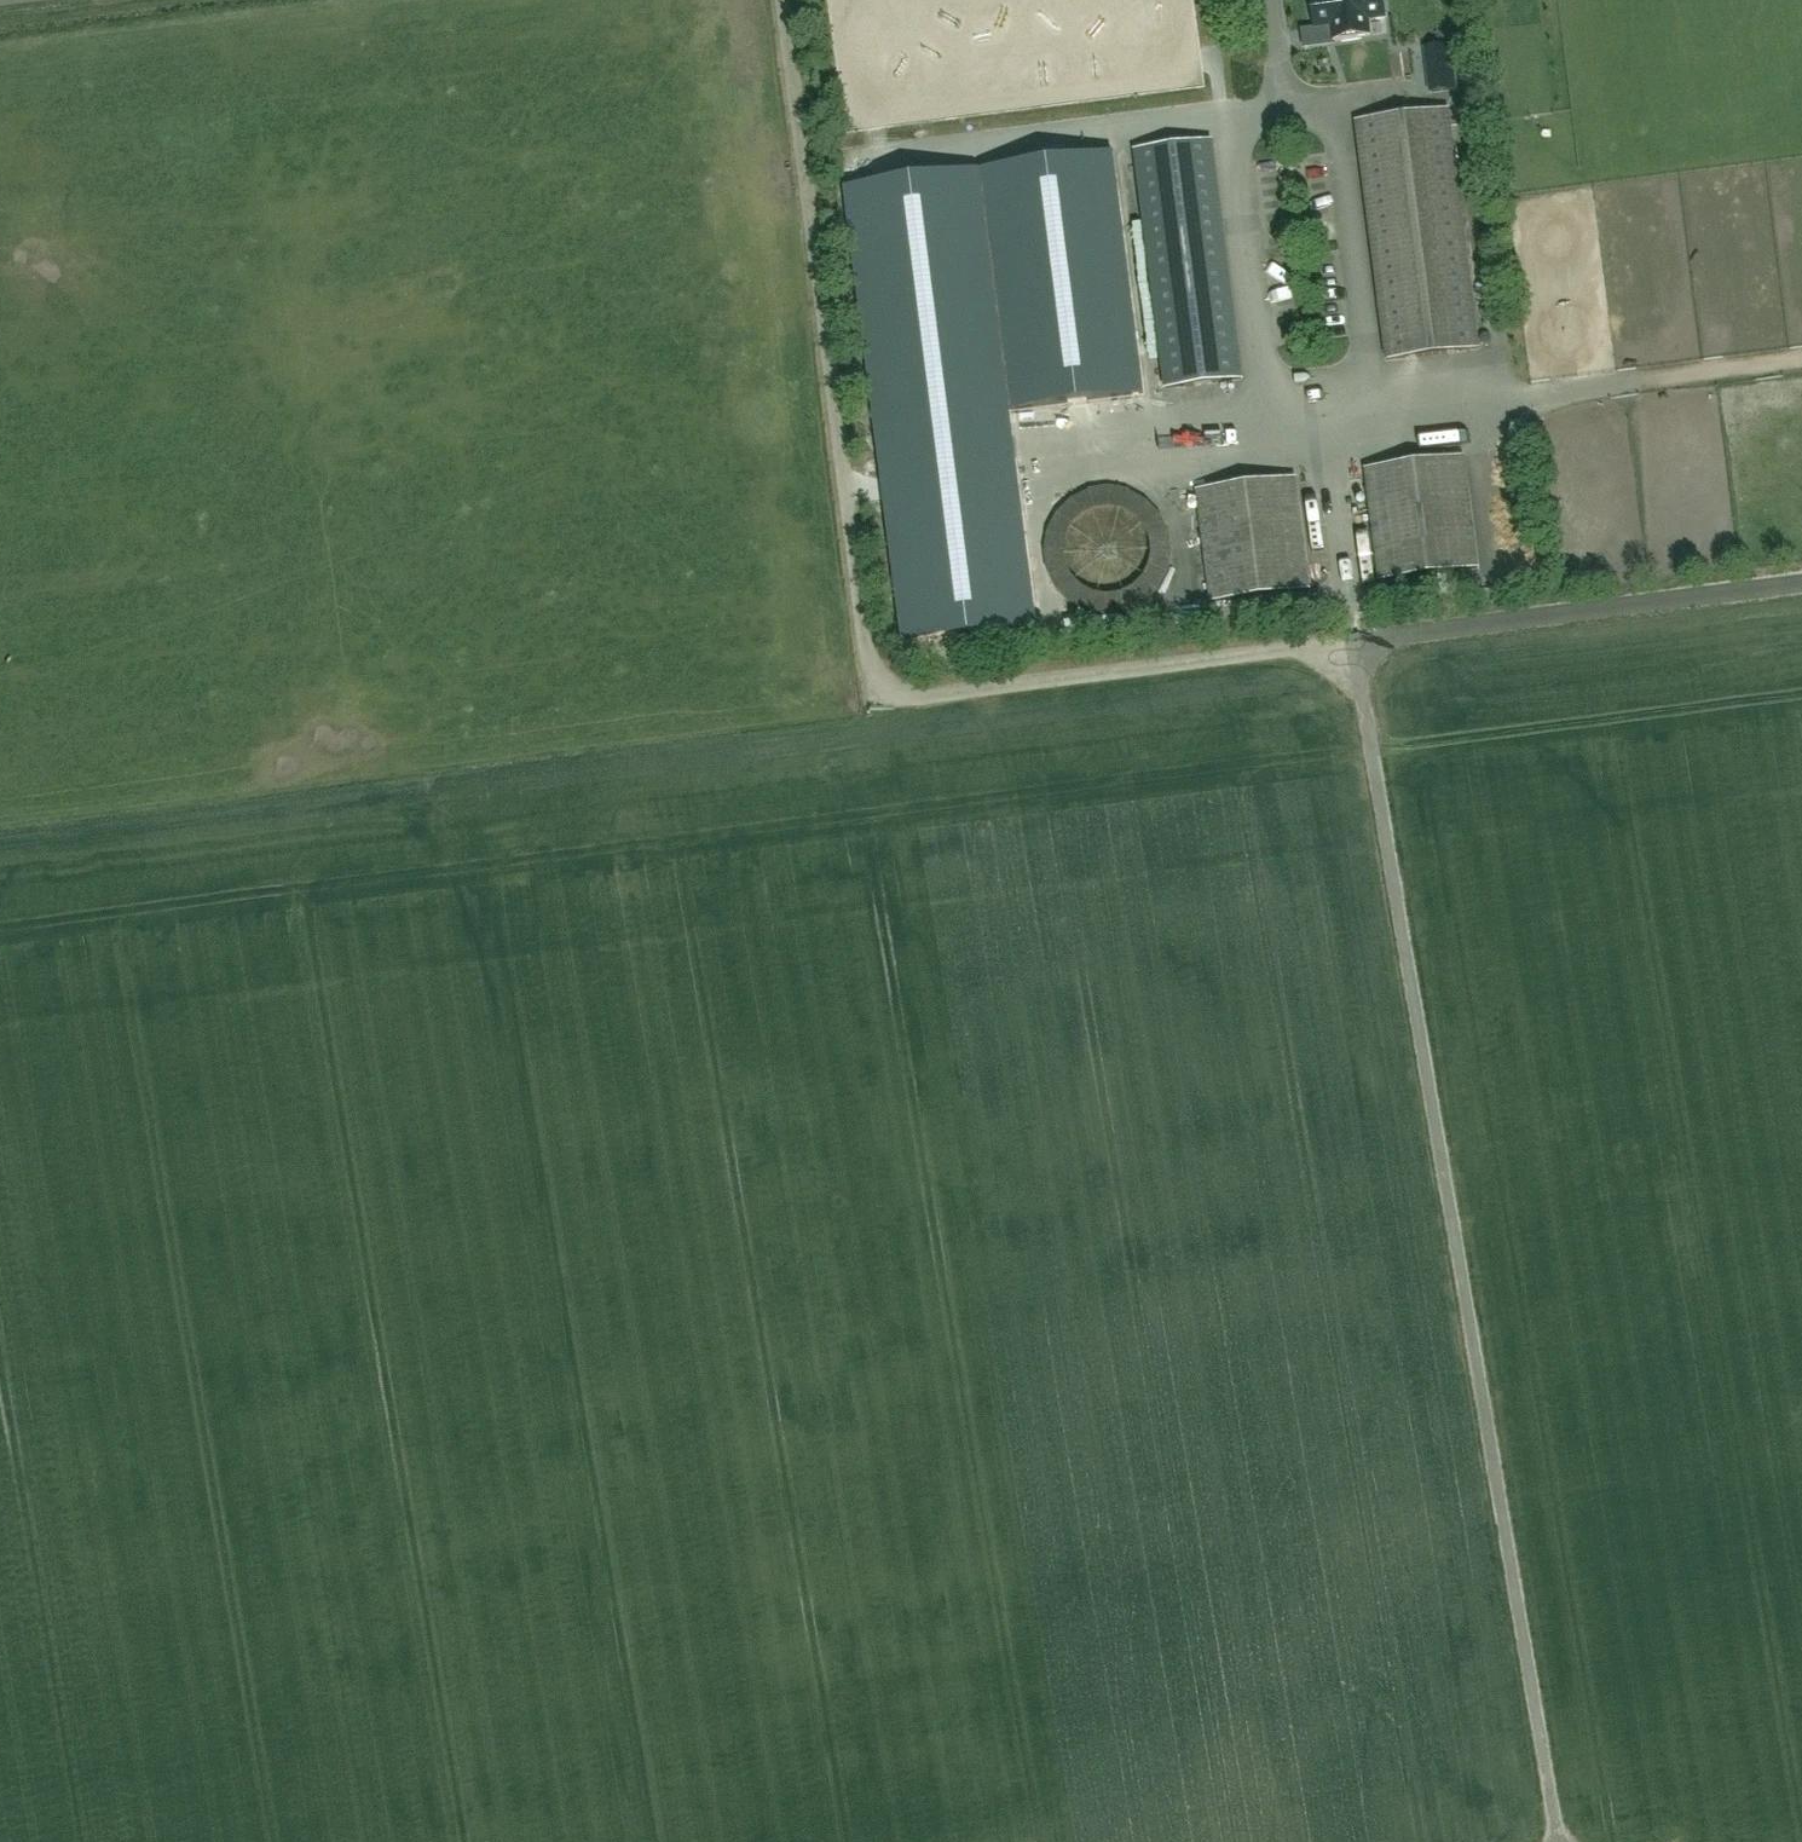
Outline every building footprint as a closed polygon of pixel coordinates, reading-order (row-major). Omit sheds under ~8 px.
[(1315,28),(1345,24),(1343,3),(1363,0),(1311,0),(1315,28)] [(1480,350),(1449,110),(1356,122),(1386,362),(1480,350)] [(1242,381),(1212,141),(1135,151),(1165,391),(1242,381)] [(847,187),(904,643),(1038,626),(1011,410),(1146,393),(1116,153),(847,187)] [(1478,570),(1464,457),(1366,469),(1380,582),(1478,570)] [(1296,478),(1196,491),(1212,605),(1312,591),(1296,478)]
